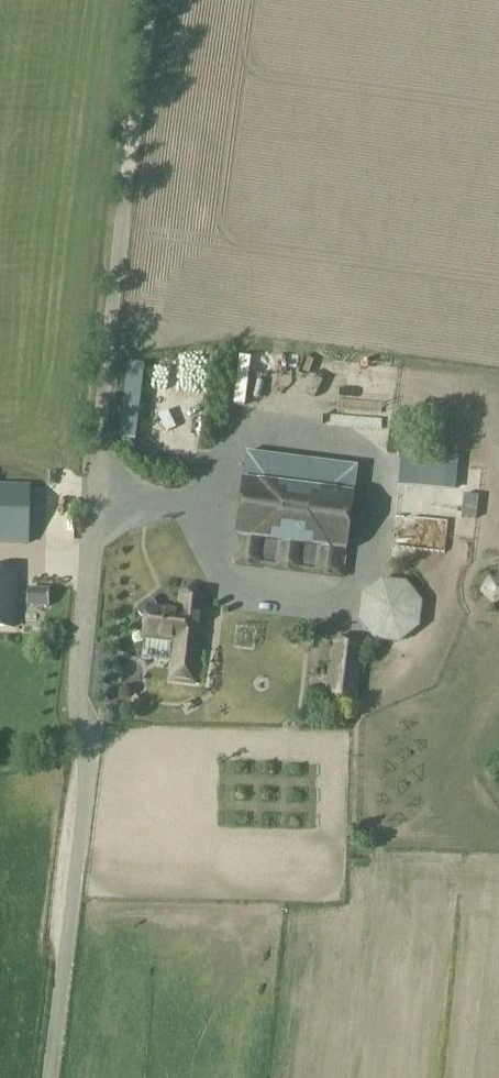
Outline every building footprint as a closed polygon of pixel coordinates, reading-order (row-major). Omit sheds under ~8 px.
[(334,440),(345,442),(349,423),(339,421),(334,440)] [(458,457),(401,451),(398,485),(455,490),(458,457)] [(319,547),(315,574),(342,578),(357,467),(248,454),(237,536),(319,547)] [(26,546),(29,486),(0,485),(0,545),(26,546)] [(464,495),(461,518),(475,519),(477,496),(464,495)] [(16,627),(18,573),(0,573),(0,627),(16,627)] [(199,646),(205,596),(181,593),(179,612),(156,610),(156,605),(153,601),(148,600),(139,608),(138,612),(141,617),(146,617),(140,661),(168,664),(171,639),(175,640),(169,681),(199,685),(204,646),(199,646)] [(43,610),(44,596),(25,596),(25,609),(43,610)] [(362,647),(355,640),(341,638),(332,643),(325,695),(333,703),(346,705),(356,699),(362,647)]
